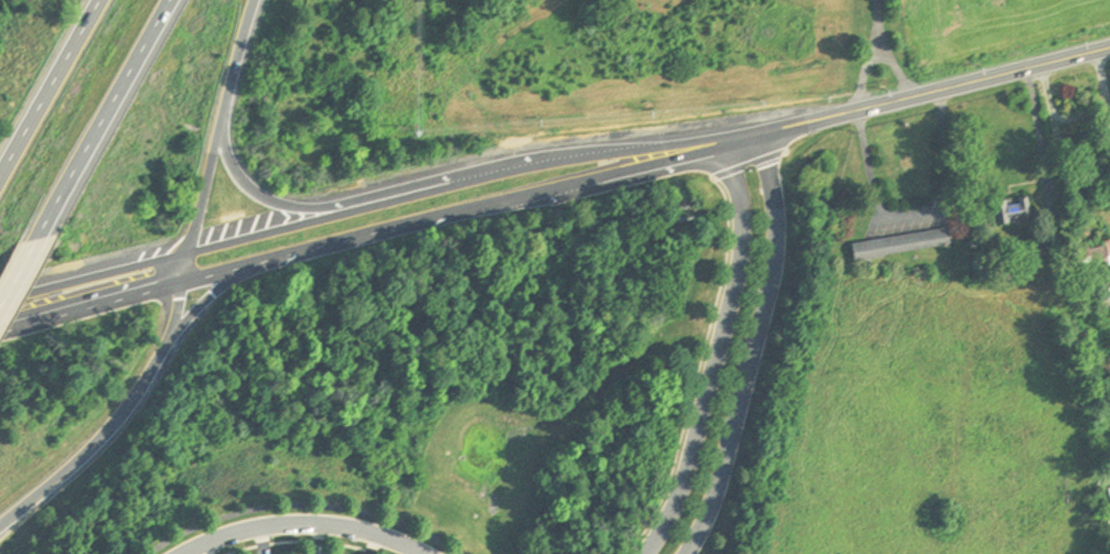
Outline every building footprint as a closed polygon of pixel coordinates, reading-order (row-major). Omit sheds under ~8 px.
[(1006,200),(1008,224),(1040,222),(1039,198),(1006,200)] [(861,241),(863,259),(962,247),(959,229),(861,241)]
